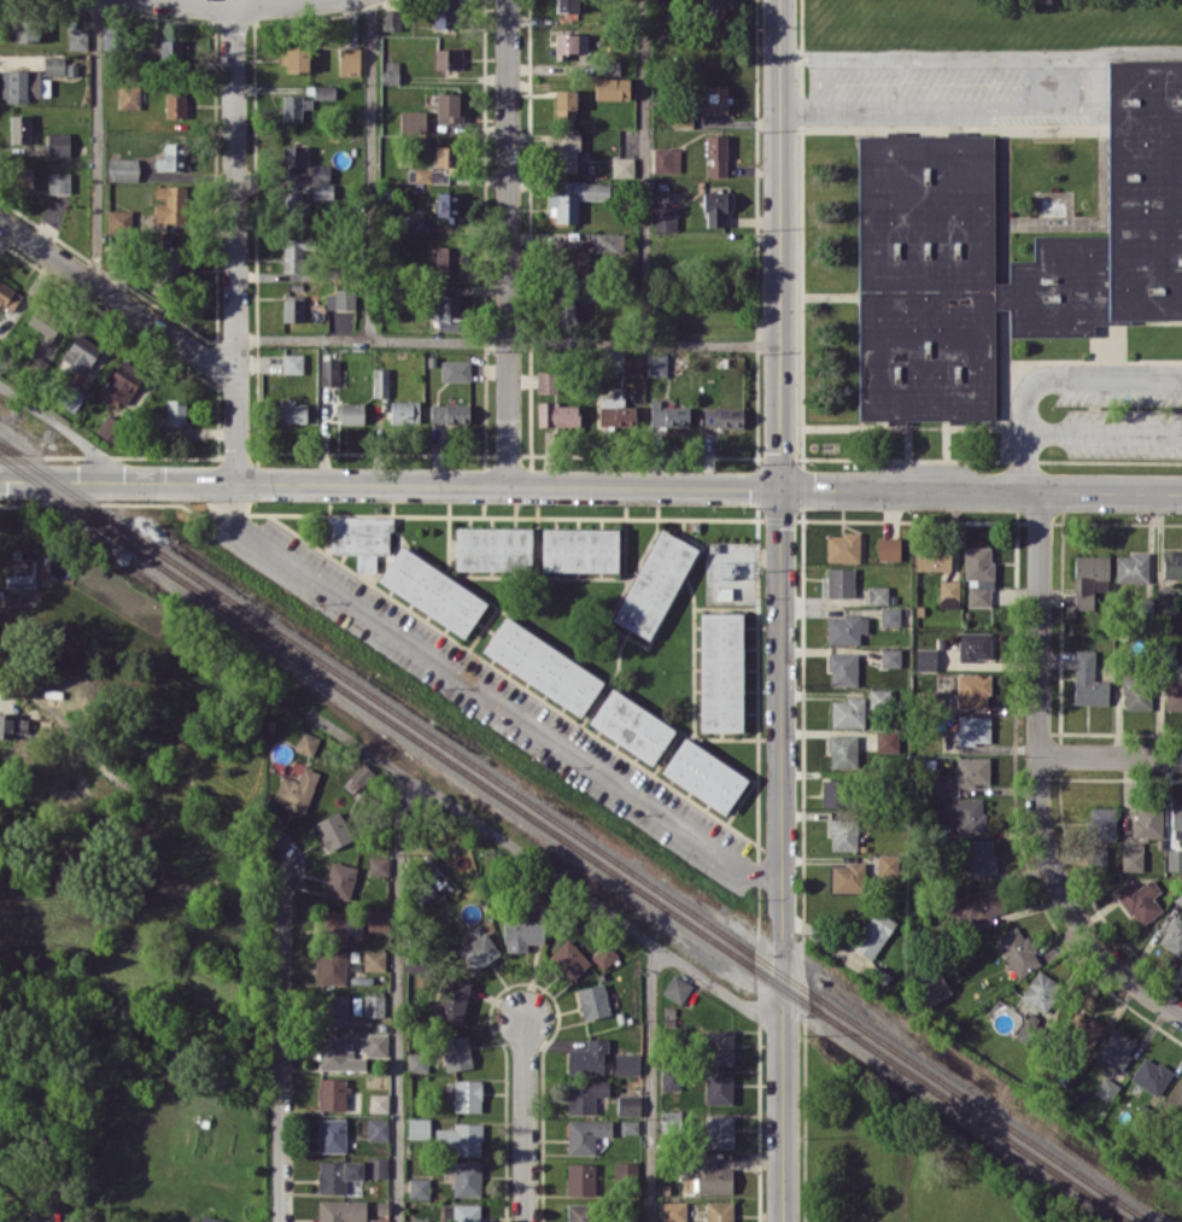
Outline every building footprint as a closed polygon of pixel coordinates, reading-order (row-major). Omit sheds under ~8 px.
[(457,28),(457,0),(439,0),(439,10),(434,9),(433,27),(457,28)] [(578,12),(578,0),(556,0),(555,12),(578,12)] [(702,15),(729,16),(729,0),(702,0),(702,15)] [(381,29),(400,30),(401,9),(382,9),(381,29)] [(13,41),(38,41),(38,18),(12,19),(13,41)] [(88,28),(68,28),(68,49),(87,49),(88,28)] [(555,59),(567,59),(567,51),(587,52),(587,33),(555,32),(555,59)] [(181,40),(160,39),(159,66),(181,66),(181,40)] [(360,47),(339,46),(338,75),(359,75),(360,47)] [(309,72),(308,47),(286,48),(286,72),(309,72)] [(435,68),(460,69),(461,48),(436,48),(435,68)] [(65,56),(44,55),(44,74),(64,74),(65,56)] [(1107,60),(1181,60),(1181,318),(1129,318),(1129,323),(1093,323),(1093,335),(1008,335),(1008,309),(994,308),(994,420),(965,419),(965,423),(948,423),(948,419),(905,419),(905,423),(886,423),(886,420),(859,420),(856,135),(885,135),(885,130),(905,130),(905,134),(947,135),(947,130),(965,130),(965,135),(993,135),(994,281),(1008,281),(1008,259),(1032,259),(1032,235),(1107,234),(1107,60)] [(50,78),(39,78),(40,70),(3,69),(2,101),(28,102),(28,96),(49,96),(50,78)] [(629,77),(595,77),(594,99),(629,99),(629,77)] [(335,85),(313,85),(313,97),(335,98),(335,85)] [(727,85),(708,85),(707,114),(728,114),(728,95),(727,95),(727,85)] [(119,108),(140,108),(140,86),(119,86),(119,108)] [(576,118),(576,89),(555,89),(555,117),(576,118)] [(166,117),(186,117),(186,91),(165,92),(166,117)] [(460,93),(436,92),(436,115),(448,116),(448,121),(460,121),(460,93)] [(302,121),(302,95),(283,95),(282,120),(302,121)] [(425,110),(400,110),(400,131),(425,132),(425,110)] [(10,115),(10,143),(30,142),(30,114),(10,115)] [(578,172),(579,132),(555,131),(554,172),(578,172)] [(69,155),(69,132),(48,132),(47,155),(69,155)] [(705,175),(725,176),(726,135),(706,134),(705,175)] [(163,142),(163,157),(154,157),(155,170),(188,169),(187,141),(163,142)] [(305,145),(283,145),(283,166),(305,166),(305,145)] [(435,165),(454,165),(454,145),(435,146),(435,165)] [(680,172),(680,147),(653,147),(653,171),(680,172)] [(612,177),(634,177),(634,156),(612,156),(612,177)] [(138,181),(139,158),(108,157),(107,180),(138,181)] [(330,164),(311,165),(312,198),(331,198),(330,164)] [(32,193),(32,167),(17,167),(17,192),(32,193)] [(408,181),(448,182),(448,169),(408,169),(408,181)] [(70,173),(48,172),(48,192),(70,192),(70,173)] [(551,193),(550,222),(577,222),(578,198),(609,199),(609,182),(564,181),(564,193),(551,193)] [(155,202),(154,222),(186,223),(187,186),(155,185),(155,197),(165,197),(165,202),(155,202)] [(284,192),(285,220),(302,220),(301,191),(284,192)] [(458,192),(438,191),(438,215),(447,215),(447,222),(458,223),(458,192)] [(704,227),(723,226),(723,211),(727,211),(727,192),(704,192),(704,227)] [(677,230),(677,206),(652,206),(653,230),(677,230)] [(424,217),(404,216),(403,230),(423,231),(424,217)] [(623,232),(596,233),(596,252),(623,251),(623,232)] [(282,271),(303,272),(303,249),(315,249),(316,237),(283,237),(282,271)] [(183,245),(163,244),(162,273),(182,274),(183,245)] [(458,269),(457,245),(435,246),(436,270),(458,269)] [(560,270),(585,272),(586,251),(561,249),(560,270)] [(11,312),(22,295),(0,280),(0,305),(11,312)] [(355,308),(354,289),(325,290),(326,309),(355,308)] [(303,321),(303,295),(284,294),(284,321),(303,321)] [(458,331),(459,294),(439,294),(438,330),(458,331)] [(574,297),(556,297),(557,322),(575,321),(574,297)] [(37,346),(45,350),(62,321),(37,307),(29,324),(45,332),(37,346)] [(62,359),(86,373),(101,346),(76,333),(62,359)] [(303,373),(303,353),(283,353),(283,373),(303,373)] [(646,375),(667,375),(667,353),(646,353),(646,375)] [(642,354),(623,354),(622,375),(642,375),(642,354)] [(125,403),(145,373),(122,358),(108,379),(115,384),(110,393),(125,403)] [(339,386),(340,359),(321,359),(320,385),(339,386)] [(441,380),(469,380),(469,360),(441,360),(441,380)] [(373,396),(388,396),(389,368),(373,368),(373,396)] [(537,393),(557,392),(556,370),(536,371),(537,393)] [(73,412),(85,396),(71,384),(57,400),(73,412)] [(636,425),(636,405),(611,405),(610,397),(598,397),(599,426),(636,425)] [(166,424),(186,424),(186,399),(167,399),(166,424)] [(650,426),(688,427),(689,406),(660,405),(660,399),(650,399),(650,426)] [(419,422),(419,400),(390,401),(391,422),(419,422)] [(307,403),(284,402),(284,422),(306,423),(307,403)] [(364,402),(340,402),(340,423),(364,423),(364,402)] [(537,426),(578,425),(578,402),(537,403),(537,426)] [(470,404),(431,403),(431,423),(469,423),(470,404)] [(703,427),(743,427),(743,407),(704,407),(703,427)] [(121,423),(107,413),(95,430),(109,440),(121,423)] [(357,571),(376,571),(376,553),(390,553),(390,515),(327,516),(327,529),(331,529),(331,553),(356,552),(357,571)] [(455,569),(531,570),(532,527),(456,526),(455,569)] [(697,546),(658,527),(612,621),(651,640),(697,546)] [(541,571),(618,571),(618,528),(542,528),(541,571)] [(827,561),(859,561),(859,533),(827,533),(827,561)] [(900,560),(900,537),(878,537),(878,560),(900,560)] [(377,581),(464,637),(487,601),(400,545),(377,581)] [(916,569),(951,570),(951,547),(917,546),(916,569)] [(992,546),(964,546),(964,580),(968,580),(967,605),(991,606),(992,546)] [(1163,551),(1163,577),(1181,577),(1181,551),(1163,551)] [(1116,582),(1149,581),(1148,553),(1116,553),(1116,582)] [(1093,580),(1109,579),(1109,555),(1073,555),(1074,610),(1094,609),(1093,580)] [(6,557),(5,581),(25,582),(25,575),(32,576),(32,558),(6,557)] [(854,567),(827,567),(828,597),(854,596),(854,567)] [(959,579),(939,580),(939,607),(959,607),(959,579)] [(869,604),(888,603),(888,586),(868,586),(869,604)] [(1174,593),(1157,592),(1156,614),(1174,615),(1174,593)] [(880,625),(900,625),(900,607),(881,607),(880,625)] [(742,612),(699,612),(700,731),(743,731),(742,612)] [(582,715),(604,678),(503,616),(481,653),(582,715)] [(859,644),(859,633),(867,633),(867,616),(828,616),(828,644),(859,644)] [(991,632),(958,632),(958,659),(990,660),(991,632)] [(881,667),(901,667),(901,648),(880,648),(881,667)] [(915,670),(936,670),(936,648),(916,648),(915,670)] [(1094,649),(1074,649),(1073,704),(1108,704),(1108,680),(1094,680),(1094,649)] [(857,685),(857,652),(829,652),(828,685),(857,685)] [(956,706),(988,707),(989,674),(957,674),(956,706)] [(1123,709),(1151,708),(1150,676),(1123,677),(1123,709)] [(1161,676),(1160,694),(1166,694),(1166,709),(1181,709),(1181,676),(1161,676)] [(675,728),(611,687),(587,723),(652,764),(675,728)] [(869,707),(885,708),(885,696),(883,696),(883,689),(870,688),(869,707)] [(864,726),(864,698),(831,698),(831,726),(864,726)] [(13,717),(13,714),(0,714),(0,737),(28,738),(28,718),(13,717)] [(990,716),(957,715),(957,742),(989,743),(990,716)] [(897,730),(876,731),(876,751),(898,751),(897,730)] [(319,736),(300,731),(295,750),(313,755),(319,736)] [(830,767),(856,767),(856,734),(826,734),(827,754),(830,754),(830,767)] [(660,772),(724,814),(748,778),(683,736),(660,772)] [(989,756),(956,756),(956,785),(989,785),(989,756)] [(375,769),(363,759),(344,784),(356,793),(375,769)] [(304,814),(319,772),(303,766),(298,781),(282,775),(272,802),(304,814)] [(822,806),(849,806),(850,779),(822,778),(822,806)] [(983,797),(942,798),(942,818),(955,818),(956,831),(984,830),(983,797)] [(1172,804),(1172,829),(1181,829),(1181,804),(1172,804)] [(1162,837),(1163,807),(1134,806),(1133,836),(1162,837)] [(1115,840),(1116,807),(1091,807),(1090,840),(1115,840)] [(326,851),(353,840),(341,810),(314,821),(326,851)] [(831,849),(856,850),(857,818),(828,817),(828,836),(832,836),(831,849)] [(994,872),(994,840),(966,839),(966,872),(994,872)] [(1142,870),(1143,850),(1122,849),(1121,870),(1142,870)] [(1167,849),(1167,870),(1181,870),(1181,850),(1167,849)] [(877,875),(897,875),(898,854),(877,853),(877,875)] [(389,874),(389,856),(368,856),(369,874),(389,874)] [(352,898),(356,865),(328,862),(324,895),(352,898)] [(832,892),(861,891),(860,862),(831,863),(832,892)] [(1114,890),(1138,926),(1162,910),(1153,896),(1161,891),(1152,877),(1137,887),(1131,878),(1114,890)] [(952,897),(961,933),(979,929),(977,920),(1005,913),(998,886),(952,897)] [(896,922),(875,908),(850,946),(871,959),(896,922)] [(361,934),(361,910),(323,910),(322,944),(346,944),(346,934),(361,934)] [(367,929),(388,930),(389,910),(368,910),(367,929)] [(1181,953),(1181,923),(1169,914),(1162,924),(1168,928),(1159,942),(1179,956),(1181,953)] [(527,951),(527,944),(544,943),(543,918),(504,919),(504,952),(527,951)] [(1018,977),(1042,963),(1018,923),(993,938),(1018,977)] [(500,952),(484,930),(456,950),(473,972),(500,952)] [(549,953),(570,981),(590,965),(569,938),(549,953)] [(603,969),(618,955),(606,941),(591,955),(603,969)] [(345,984),(346,951),(315,950),(315,984),(345,984)] [(385,950),(363,950),(363,971),(385,971),(385,950)] [(1041,1011),(1060,984),(1039,969),(1020,996),(1041,1011)] [(952,992),(939,972),(916,986),(929,1007),(952,992)] [(662,993),(681,1003),(692,984),(672,973),(662,993)] [(471,983),(444,976),(434,1019),(461,1026),(471,983)] [(582,1018),(609,1015),(605,984),(579,987),(582,1018)] [(349,995),(323,994),(321,1026),(348,1026),(349,995)] [(364,1016),(385,1016),(385,995),(364,995),(364,1016)] [(1084,1067),(1095,1051),(1090,1048),(1105,1027),(1079,1009),(1063,1032),(1080,1044),(1070,1057),(1084,1067)] [(1096,1053),(1119,1069),(1137,1042),(1114,1027),(1096,1053)] [(733,1064),(733,1030),(705,1029),(704,1064),(733,1064)] [(387,1055),(387,1034),(361,1034),(361,1056),(387,1055)] [(318,1069),(365,1069),(365,1057),(350,1057),(350,1035),(319,1035),(318,1069)] [(441,1039),(446,1071),(473,1066),(467,1035),(441,1039)] [(603,1074),(604,1051),(607,1051),(607,1038),(586,1038),(586,1048),(569,1048),(569,1073),(603,1074)] [(428,1071),(427,1053),(408,1053),(408,1072),(428,1071)] [(640,1054),(615,1054),(615,1073),(640,1073),(640,1054)] [(1144,1055),(1130,1080),(1158,1096),(1172,1072),(1144,1055)] [(661,1070),(661,1089),(680,1089),(680,1069),(661,1070)] [(733,1103),(732,1069),(704,1069),(705,1103),(733,1103)] [(1161,1107),(1181,1120),(1181,1073),(1161,1107)] [(1095,1093),(1110,1101),(1119,1084),(1103,1076),(1095,1093)] [(318,1110),(345,1109),(345,1078),(318,1078),(318,1110)] [(482,1080),(454,1079),(453,1111),(480,1112),(482,1080)] [(567,1113),(594,1113),(595,1095),(609,1095),(609,1081),(568,1080),(567,1113)] [(369,1112),(389,1112),(389,1093),(370,1093),(369,1112)] [(618,1095),(618,1115),(640,1115),(640,1095),(618,1095)] [(681,1110),(660,1110),(660,1132),(681,1132),(681,1110)] [(732,1115),(705,1115),(705,1147),(733,1147),(732,1115)] [(408,1137),(429,1138),(430,1118),(408,1117),(408,1137)] [(345,1152),(345,1118),(319,1118),(318,1151),(345,1152)] [(367,1140),(388,1140),(388,1118),(367,1118),(367,1140)] [(567,1154),(594,1154),(595,1135),(611,1135),(611,1120),(568,1119),(567,1154)] [(620,1132),(638,1133),(638,1121),(621,1120),(620,1132)] [(435,1128),(435,1154),(481,1154),(482,1123),(453,1122),(453,1128),(435,1128)] [(388,1177),(388,1157),(366,1157),(367,1177),(388,1177)] [(714,1157),(695,1157),(696,1193),(732,1192),(732,1167),(714,1167),(714,1157)] [(362,1160),(318,1161),(319,1193),(346,1192),(345,1179),(363,1178),(362,1160)] [(453,1161),(453,1195),(481,1196),(481,1161),(453,1161)] [(637,1162),(614,1161),(613,1180),(636,1180),(637,1162)] [(594,1163),(566,1163),(567,1194),(595,1194),(594,1163)] [(429,1177),(409,1178),(410,1198),(429,1197),(429,1177)] [(366,1200),(319,1199),(318,1221),(346,1221),(366,1221),(366,1200)] [(733,1201),(705,1200),(705,1221),(733,1221),(733,1201)] [(662,1221),(686,1221),(686,1201),(662,1201),(662,1221)] [(446,1203),(445,1221),(480,1221),(481,1204),(446,1203)] [(594,1203),(567,1203),(568,1221),(594,1221),(594,1203)]
